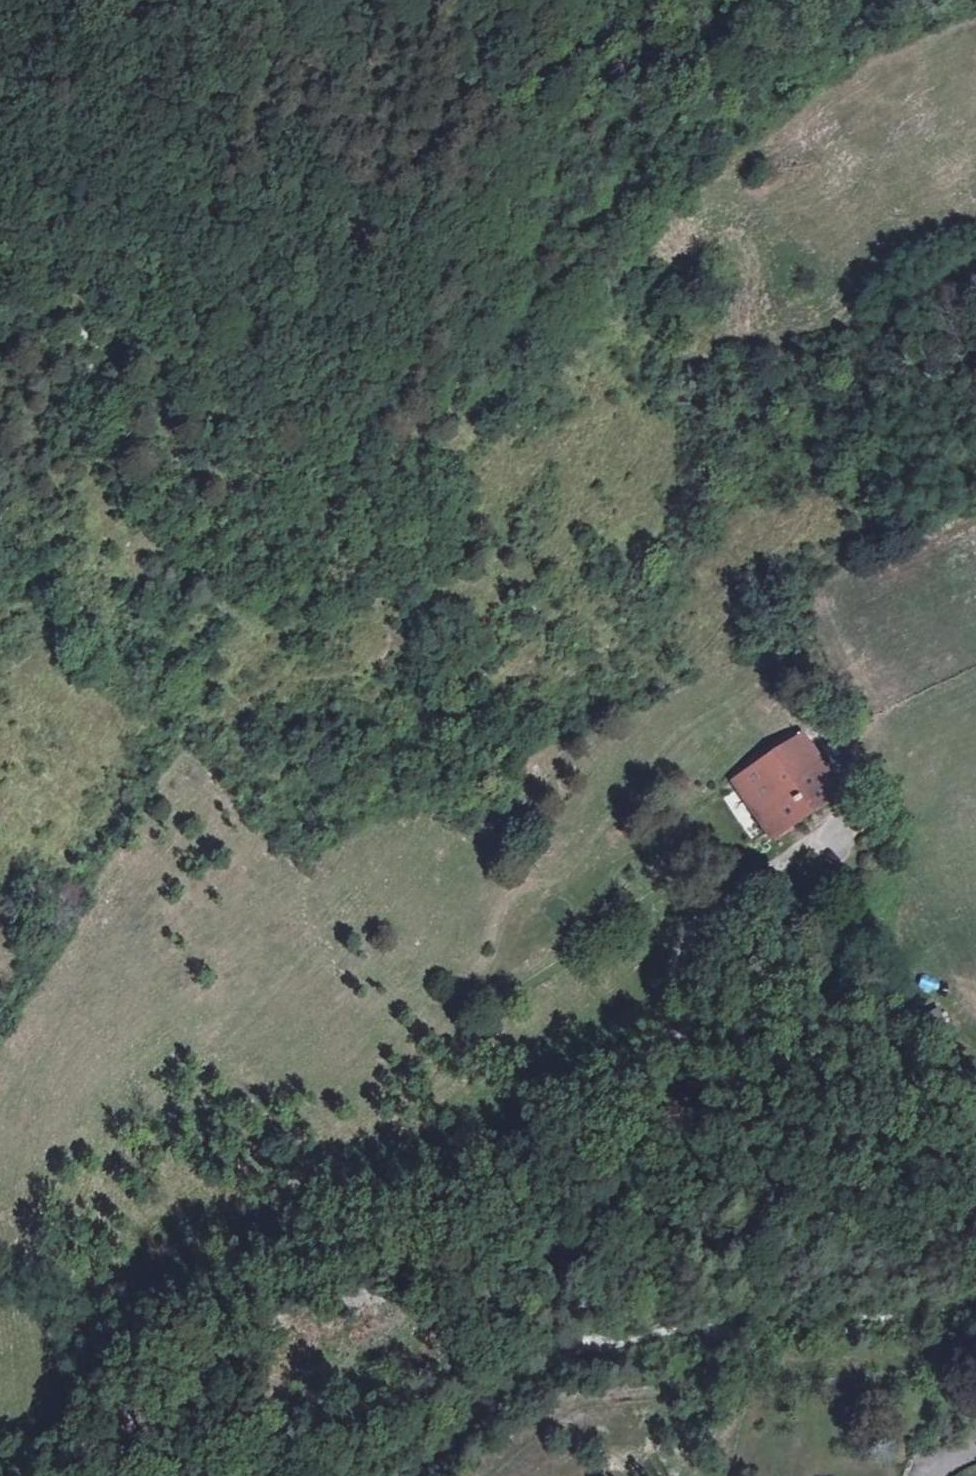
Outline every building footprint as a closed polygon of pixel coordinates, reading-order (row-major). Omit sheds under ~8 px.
[(841,794),(803,739),(740,779),(777,835),(841,794)]
